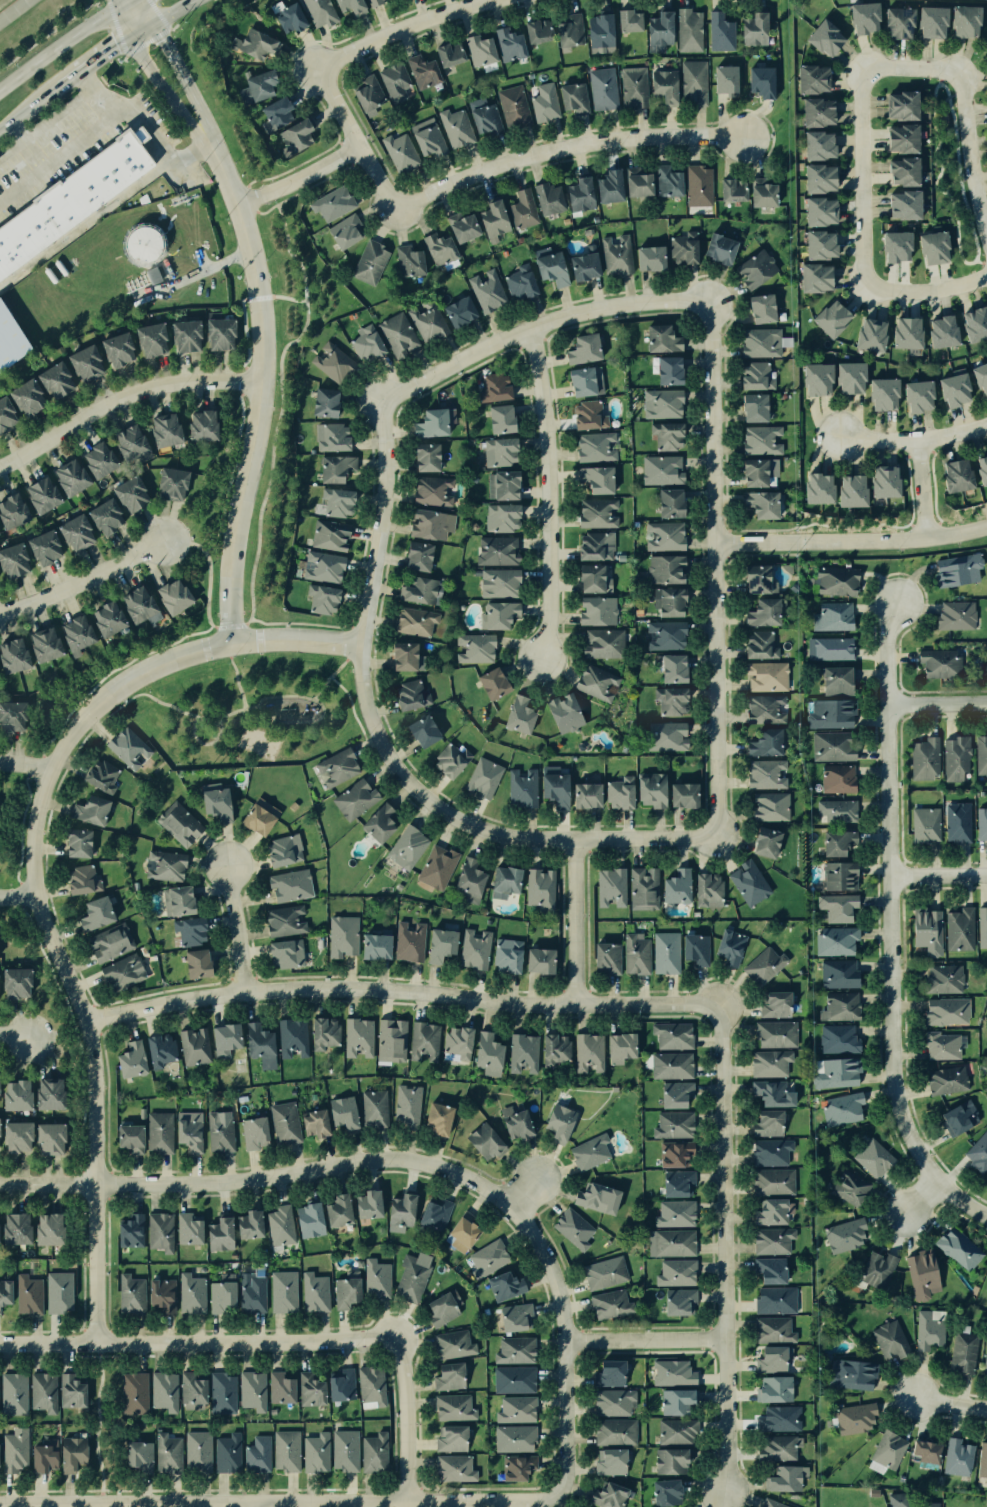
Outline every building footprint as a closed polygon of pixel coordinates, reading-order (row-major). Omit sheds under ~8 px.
[(266,5),(276,0),(291,0),(306,26),(281,38),(266,5)] [(315,35),(299,0),(328,0),(339,23),(315,35)] [(342,22),(334,0),(360,0),(366,13),(342,22)] [(843,4),(874,0),(879,30),(848,35),(843,4)] [(947,1),(976,4),(975,38),(947,38),(947,1)] [(881,3),(911,4),(910,36),(882,36),(881,3)] [(914,5),(943,5),(942,38),(914,36),(914,5)] [(613,10),(637,9),(639,33),(617,34),(613,10)] [(671,9),(702,9),(702,52),(675,52),(671,9)] [(706,10),(737,11),(740,49),(708,50),(706,10)] [(582,13),(608,11),(611,49),(586,51),(582,13)] [(642,12),(667,11),(669,43),(647,45),(642,12)] [(743,12),(770,13),(768,49),(744,49),(743,12)] [(551,14),(578,13),(583,46),(555,48),(551,14)] [(520,21),(543,15),(549,38),(527,44),(520,21)] [(803,31),(819,15),(846,40),(828,58),(803,31)] [(487,26),(511,17),(527,56),(501,63),(487,26)] [(230,47),(245,24),(275,41),(260,62),(230,47)] [(460,36),(483,29),(494,58),(471,65),(460,36)] [(432,49),(455,39),(466,65),(443,74),(432,49)] [(403,58),(424,51),(439,83),(418,91),(403,58)] [(710,57),(741,56),(742,92),(711,93),(710,57)] [(693,61),(706,60),(707,108),(681,106),(678,61),(693,61)] [(791,61),(826,60),(827,90),(792,90),(791,61)] [(377,68),(398,61),(414,95),(390,105),(377,68)] [(228,74),(260,65),(276,88),(240,107),(228,74)] [(647,67),(673,67),(675,111),(648,111),(647,67)] [(746,67),(771,67),(772,106),(744,102),(746,67)] [(585,71),(612,68),(618,109),(591,110),(585,71)] [(618,70),(642,69),(645,107),(622,107),(618,70)] [(345,82),(367,73),(381,101),(359,111),(345,82)] [(553,82),(580,78),(586,107),(561,112),(553,82)] [(527,86),(549,82),(558,117),(534,121),(527,86)] [(494,91),(521,85),(533,128),(507,133),(494,91)] [(879,90),(911,88),(915,120),(879,119),(879,90)] [(249,109),(279,95),(293,118),(261,132),(249,109)] [(794,97),(831,96),(831,124),(795,124),(794,97)] [(466,107),(490,99),(502,128),(475,136),(466,107)] [(436,113),(460,105),(474,145),(451,151),(436,113)] [(272,135),(305,117),(317,138),(283,155),(272,135)] [(407,127),(430,117),(445,155),(433,159),(428,150),(418,154),(407,127)] [(373,136),(399,122),(417,162),(393,172),(373,136)] [(880,126),(915,125),(916,150),(881,147),(880,126)] [(152,165),(0,276),(0,218),(121,126),(152,165)] [(797,130),(832,130),(832,155),(797,157),(797,130)] [(881,158),(915,159),(917,184),(882,184),(881,158)] [(797,162),(835,161),(835,189),(797,189),(797,162)] [(654,166),(677,165),(678,195),(654,196),(654,166)] [(592,170),(615,167),(619,201),(596,203),(592,170)] [(707,168),(684,168),(685,209),(711,208),(707,168)] [(717,170),(745,172),(744,203),(716,202),(717,170)] [(623,172),(646,171),(649,195),(623,197),(623,172)] [(527,181),(553,176),(564,209),(540,215),(527,181)] [(559,179),(586,176),(592,207),(567,212),(559,179)] [(304,201),(345,178),(361,203),(316,226),(304,201)] [(749,180),(773,181),(775,206),(749,207),(749,180)] [(526,187),(538,223),(513,230),(506,204),(516,201),(512,190),(526,187)] [(885,189),(915,190),(915,220),(882,218),(885,189)] [(793,197),(833,196),(834,223),(794,222),(793,197)] [(468,205),(495,197),(505,230),(481,238),(468,205)] [(444,222),(466,212),(476,234),(454,244),(444,222)] [(323,229),(355,213),(365,234),(336,251),(323,229)] [(136,223),(124,254),(154,265),(165,234),(136,223)] [(422,236),(441,228),(457,259),(434,269),(422,236)] [(913,234),(942,228),(949,260),(918,265),(913,234)] [(706,229),(735,242),(723,264),(697,252),(706,229)] [(597,234),(625,230),(631,270),(614,273),(603,275),(597,234)] [(795,230),(832,230),(833,257),(797,257),(795,230)] [(876,230),(907,230),(907,260),(878,260),(876,230)] [(666,234),(694,234),(693,266),(665,265),(666,234)] [(559,242),(590,235),(598,274),(568,281),(559,242)] [(392,239),(418,236),(422,274),(396,275),(392,239)] [(348,274),(366,238),(387,250),(373,287),(348,274)] [(631,246),(660,246),(662,270),(636,271),(631,246)] [(729,268),(758,248),(779,274),(745,294),(729,268)] [(528,258),(553,250),(565,285),(549,289),(544,275),(535,277),(528,258)] [(501,271),(524,261),(538,293),(513,303),(501,271)] [(797,264),(828,263),(830,288),(797,290),(797,264)] [(465,278),(490,266),(506,302),(480,315),(465,278)] [(438,301),(461,289),(477,318),(451,330),(438,301)] [(737,297),(768,294),(770,320),(741,324),(737,297)] [(402,308),(428,295),(447,332),(421,345),(402,308)] [(827,298),(847,316),(826,339),(805,316),(827,298)] [(979,298),(986,316),(986,332),(962,340),(954,307),(979,298)] [(34,349),(0,300),(0,372),(34,349)] [(922,312),(948,309),(955,340),(926,345),(922,312)] [(376,321),(397,310),(417,345),(407,351),(403,343),(391,351),(376,321)] [(856,316),(880,324),(873,353),(847,339),(856,316)] [(887,317),(914,316),(918,354),(886,354),(887,317)] [(172,320),(198,318),(198,350),(172,349),(172,320)] [(204,318),(232,318),(232,350),(204,349),(204,318)] [(347,330),(370,318),(391,357),(374,360),(357,352),(347,330)] [(127,327),(159,320),(164,351),(137,359),(127,327)] [(640,322),(677,322),(679,349),(642,349),(640,322)] [(555,335),(591,326),(599,358),(561,362),(555,335)] [(740,330),(779,329),(780,358),(738,359),(740,330)] [(95,340),(122,331),(134,359),(107,367),(95,340)] [(306,358),(325,336),(355,359),(332,382),(306,358)] [(63,354),(88,342),(102,369),(76,382),(63,354)] [(29,368),(56,352),(74,386),(47,400),(29,368)] [(966,359),(986,353),(986,393),(979,396),(966,359)] [(652,357),(679,355),(680,383),(651,383),(652,357)] [(467,374),(494,360),(507,376),(510,396),(485,398),(483,391),(467,374)] [(833,363),(862,361),(863,393),(833,393),(833,363)] [(737,363),(767,362),(768,388),(735,388),(737,363)] [(798,363),(828,362),(828,394),(798,395),(798,363)] [(556,368),(589,363),(594,393),(558,394),(556,368)] [(933,371),(957,363),(970,399),(944,407),(933,371)] [(899,373),(924,368),(929,409),(903,413),(899,373)] [(868,371),(889,371),(892,409),(867,409),(868,371)] [(2,388),(23,374),(41,401),(21,416),(2,388)] [(310,381),(330,385),(332,415),(308,415),(310,381)] [(646,390),(681,390),(682,416),(648,416),(646,390)] [(17,422),(0,431),(0,395),(17,422)] [(735,395),(763,395),(764,420),(736,421),(735,395)] [(412,437),(408,429),(417,413),(420,398),(442,396),(448,399),(449,404),(446,407),(442,409),(445,433),(412,437)] [(564,402),(600,398),(603,426),(567,426),(564,402)] [(470,403),(509,399),(512,430),(471,434),(470,403)] [(184,409),(213,409),(214,439),(184,437),(184,409)] [(142,419),(169,412),(177,440),(150,447),(142,419)] [(314,420),(352,420),(353,448),(313,448),(314,420)] [(651,423),(682,422),(682,451),(651,449),(651,423)] [(108,435),(131,423),(145,450),(122,461),(108,435)] [(738,428),(778,426),(780,456),(738,457),(738,428)] [(573,432),(616,431),(619,461),(574,462),(573,432)] [(486,438),(515,437),(516,465),(483,466),(481,439),(486,438)] [(76,452),(97,440),(115,464),(92,478),(76,452)] [(407,443),(435,441),(435,471),(408,471),(407,443)] [(969,457),(986,450),(986,481),(977,484),(969,457)] [(48,470),(70,455),(89,483),(63,497),(48,470)] [(315,455),(354,455),(355,482),(316,482),(315,455)] [(937,460),(960,456),(966,487),(942,492),(937,460)] [(641,457),(682,457),(683,484),(640,485),(641,457)] [(735,462),(762,461),(763,485),(736,485),(735,462)] [(573,467),(608,465),(610,493),(575,493),(573,467)] [(866,466),(895,465),(897,495),(866,497),(866,466)] [(156,466),(186,471),(181,501),(151,497),(156,466)] [(484,470),(517,470),(517,497),(485,497),(484,470)] [(18,486),(42,472),(60,502),(34,516),(18,486)] [(796,472),(829,473),(830,504),(797,503),(796,472)] [(107,487),(130,473),(145,497),(123,511),(107,487)] [(414,474),(452,474),(449,510),(408,506),(414,474)] [(835,475),(861,474),(862,505),(834,505),(835,475)] [(325,487),(349,488),(349,516),(317,513),(318,487),(325,487)] [(645,489),(683,488),(682,516),(644,516),(645,489)] [(27,518),(0,528),(0,494),(12,489),(27,518)] [(79,505),(103,491),(122,521),(98,535),(79,505)] [(742,492),(774,491),(775,519),(747,518),(748,508),(734,508),(734,497),(741,497),(742,492)] [(576,498),(616,499),(616,528),(575,528),(576,498)] [(473,503),(518,502),(518,532),(471,532),(473,503)] [(51,522),(75,509),(91,538),(68,551),(51,522)] [(410,512),(446,514),(440,542),(406,536),(410,512)] [(308,516),(351,524),(347,557),(302,547),(308,516)] [(642,520),(682,520),(682,550),(642,549),(642,520)] [(21,536),(46,525),(59,553),(34,565),(21,536)] [(573,533),(614,533),(614,560),(575,559),(573,533)] [(474,536),(516,536),(514,565),(476,564),(474,536)] [(26,572),(0,580),(0,545),(16,540),(26,572)] [(401,543),(429,547),(424,571),(398,566),(401,543)] [(929,559),(977,551),(980,578),(934,587),(929,559)] [(305,555),(345,562),(341,584),(299,576),(305,555)] [(648,555),(683,555),(683,578),(648,578),(648,555)] [(736,564),(766,564),(766,592),(737,591),(736,564)] [(810,564),(857,564),(857,598),(812,597),(810,564)] [(571,568),(607,568),(607,594),(572,593),(571,568)] [(480,570),(518,570),(519,597),(480,595),(480,570)] [(398,573),(436,580),(433,608),(392,601),(398,573)] [(174,574),(192,603),(169,618),(150,589),(174,574)] [(114,594),(130,626),(157,614),(141,581),(114,594)] [(307,585),(341,591),(330,616),(311,613),(307,585)] [(645,587),(683,586),(683,615),(651,613),(645,587)] [(83,606),(97,638),(124,627),(110,594),(83,606)] [(745,595),(776,595),(777,623),(746,624),(745,595)] [(574,600),(613,599),(614,625),(575,626),(574,600)] [(479,601),(519,601),(519,628),(479,628),(479,601)] [(811,605),(853,602),(853,630),(811,630),(811,605)] [(936,604),(972,603),(971,629),(935,629),(936,604)] [(52,620),(66,652),(93,640),(79,608),(52,620)] [(390,608),(432,614),(429,639),(386,631),(390,608)] [(647,620),(685,620),(685,649),(648,648),(647,620)] [(24,634),(36,665),(61,655),(49,624),(24,634)] [(581,631),(625,630),(627,658),(581,659),(581,631)] [(740,632),(766,632),(765,658),(739,659),(740,632)] [(1,676),(30,667),(20,633),(0,639),(0,673),(1,676)] [(452,635),(493,634),(494,660),(454,662),(452,635)] [(806,636),(850,635),(851,660),(805,661),(806,636)] [(385,643),(412,644),(412,670),(385,670),(385,643)] [(915,651),(960,649),(962,682),(920,679),(915,651)] [(657,653),(686,654),(686,680),(656,680),(657,653)] [(741,665),(786,663),(786,689),(740,689),(741,665)] [(583,664),(618,677),(607,703),(572,687),(583,664)] [(471,678),(495,665),(508,689),(487,703),(471,678)] [(804,669),(850,668),(850,695),(804,695),(804,669)] [(389,683),(415,676),(422,699),(393,707),(389,683)] [(653,687),(686,686),(686,714),(653,714),(653,687)] [(540,700),(566,690),(581,724),(556,735),(540,700)] [(511,693),(523,699),(519,705),(534,714),(524,737),(498,720),(511,693)] [(744,698),(781,697),(782,724),(743,724),(744,698)] [(803,701),(852,700),(853,728),(804,728),(803,701)] [(23,734),(23,701),(0,701),(0,733),(23,734)] [(402,724),(423,712),(437,738),(415,751),(402,724)] [(652,722),(684,720),(684,751),(648,750),(652,722)] [(124,722),(153,753),(131,770),(102,739),(124,722)] [(744,730),(777,729),(777,754),(745,754),(744,730)] [(943,732),(964,733),(966,776),(941,776),(943,732)] [(812,734),(853,733),(854,760),(811,759),(812,734)] [(904,737),(935,735),(935,782),(907,782),(904,737)] [(974,736),(986,736),(986,780),(972,780),(974,736)] [(318,760),(346,743),(355,758),(350,760),(358,772),(325,791),(319,780),(323,770),(318,760)] [(428,762),(445,744),(466,760),(446,782),(428,762)] [(90,752),(120,771),(112,782),(117,785),(109,795),(76,778),(90,752)] [(477,755),(504,768),(487,802),(460,789),(477,755)] [(745,762),(785,761),(785,789),(744,788),(745,762)] [(812,766),(853,765),(854,793),(813,794),(812,766)] [(507,766),(534,766),(534,804),(506,804),(507,766)] [(541,766),(563,766),(565,811),(550,807),(538,795),(541,766)] [(634,772),(662,773),(662,805),(633,805),(634,772)] [(196,779),(223,775),(230,824),(213,825),(211,812),(200,812),(196,779)] [(331,799),(359,778),(368,788),(371,786),(379,798),(345,823),(331,799)] [(567,778),(596,778),(597,808),(568,808),(567,778)] [(605,779),(630,779),(630,810),(605,808),(605,779)] [(671,807),(698,808),(699,783),(671,783),(671,807)] [(81,793),(106,801),(100,827),(67,818),(72,802),(78,804),(81,793)] [(747,794),(787,795),(787,821),(748,821),(747,794)] [(813,801),(854,799),(855,824),(813,823),(813,801)] [(156,821),(177,802),(203,826),(194,836),(187,830),(177,839),(156,821)] [(235,820),(247,802),(269,817),(257,837),(235,820)] [(358,821),(382,802),(391,810),(384,817),(393,827),(373,843),(358,821)] [(945,803),(969,802),(971,845),(946,845),(945,803)] [(910,807),(939,807),(940,843),(911,843),(910,807)] [(977,809),(978,842),(986,842),(986,809),(977,809)] [(384,856),(406,823),(429,841),(406,876),(384,856)] [(747,828),(776,834),(769,860),(743,850),(747,828)] [(63,829),(86,830),(86,858),(60,855),(63,829)] [(817,831),(855,832),(856,860),(816,858),(817,831)] [(272,839),(297,832),(300,854),(263,861),(261,845),(272,839)] [(414,880),(432,844),(456,855),(439,890),(414,880)] [(148,846),(184,851),(180,880),(144,874),(148,846)] [(743,856),(767,893),(745,909),(722,871),(743,856)] [(463,858),(473,860),(471,866),(482,873),(476,897),(449,888),(462,859),(463,858)] [(66,866),(86,862),(94,881),(83,887),(67,878),(63,877),(66,866)] [(819,864),(852,864),(854,889),(819,889),(819,864)] [(490,865),(518,869),(513,903),(484,897),(490,865)] [(266,873),(303,866),(310,895),(270,901),(266,873)] [(636,866),(654,866),(655,905),(629,906),(629,866),(636,866)] [(662,867),(684,866),(686,902),(661,901),(662,867)] [(595,868),(622,868),(621,909),(594,909),(595,868)] [(526,869),(554,870),(554,911),(532,899),(524,899),(526,869)] [(691,870),(718,870),(721,906),(690,905),(691,870)] [(162,887),(186,883),(190,910),(163,914),(162,887)] [(77,904),(100,895),(114,918),(79,933),(73,921),(81,917),(77,910),(77,904)] [(817,898),(855,896),(856,923),(817,922),(817,898)] [(262,908),(300,904),(305,933),(265,937),(262,908)] [(943,905),(971,904),(973,951),(945,951),(943,905)] [(904,906),(939,905),(940,954),(922,955),(906,945),(904,906)] [(977,906),(986,906),(986,947),(978,947),(977,906)] [(327,916),(356,916),(353,954),(340,954),(339,959),(327,958),(327,916)] [(175,921),(199,917),(205,940),(177,944),(175,921)] [(395,920),(423,923),(420,962),(392,960),(395,920)] [(428,925),(454,928),(450,954),(438,953),(437,962),(424,961),(428,925)] [(85,943),(118,926),(132,948),(95,965),(85,943)] [(358,928),(386,928),(385,959),(356,958),(358,928)] [(713,950),(719,928),(743,937),(732,968),(713,950)] [(460,929),(489,933),(483,971),(455,965),(460,929)] [(813,930),(855,929),(856,954),(813,954),(813,930)] [(621,934),(646,933),(648,975),(620,974),(621,934)] [(652,933),(678,933),(679,973),(653,973),(652,933)] [(683,934),(705,934),(704,969),(690,969),(690,959),(684,958),(683,934)] [(261,945),(289,940),(291,964),(271,969),(261,945)] [(494,941),(519,942),(515,973),(490,971),(494,941)] [(590,942),(615,942),(617,975),(599,973),(599,965),(590,964),(590,942)] [(739,968),(766,944),(775,954),(781,950),(790,962),(758,989),(739,968)] [(181,950),(203,947),(207,974),(181,979),(181,950)] [(524,947),(551,948),(552,973),(521,971),(524,947)] [(99,970),(135,953),(143,972),(140,985),(117,983),(109,994),(99,970)] [(818,961),(854,961),(854,989),(817,989),(818,961)] [(919,962),(966,961),(968,990),(922,991),(919,962)] [(28,996),(26,966),(0,967),(0,997),(28,996)] [(757,993),(787,993),(788,1015),(756,1016),(757,993)] [(820,996),(855,995),(856,1019),(820,1018),(820,996)] [(920,998),(969,996),(969,1026),(923,1026),(920,998)] [(176,1021),(203,1017),(209,1058),(181,1063),(176,1021)] [(307,1017),(338,1017),(339,1051),(310,1052),(307,1017)] [(209,1022),(235,1018),(239,1045),(212,1050),(209,1022)] [(346,1018),(372,1019),(371,1057),(344,1056),(346,1018)] [(653,1018),(690,1019),(690,1047),(653,1048),(653,1018)] [(140,1025),(167,1019),(174,1061),(147,1067),(140,1025)] [(277,1020),(302,1019),(304,1054),(278,1056),(277,1020)] [(379,1020),(403,1021),(402,1059),(377,1058),(379,1020)] [(412,1021),(440,1024),(435,1063),(406,1060),(412,1021)] [(246,1024),(270,1022),(273,1054),(248,1056),(246,1024)] [(753,1023),(794,1022),(794,1047),(753,1047),(753,1023)] [(445,1025),(468,1028),(465,1061),(441,1058),(445,1025)] [(111,1031),(136,1026),(143,1072),(116,1078),(111,1031)] [(817,1028),(853,1027),(853,1052),(819,1053),(817,1028)] [(477,1031),(501,1033),(498,1067),(470,1063),(477,1031)] [(922,1033),(960,1031),(961,1059),(924,1060),(922,1033)] [(604,1034),(631,1033),(632,1058),(619,1058),(619,1066),(605,1065),(604,1034)] [(540,1034),(570,1035),(570,1061),(538,1063),(540,1034)] [(509,1035),(533,1035),(532,1071),(507,1069),(509,1035)] [(574,1035),(598,1035),(600,1064),(575,1064),(574,1035)] [(748,1054),(789,1052),(790,1074),(750,1075),(748,1054)] [(649,1053),(688,1053),(690,1078),(650,1078),(649,1053)] [(820,1059),(848,1056),(853,1072),(857,1085),(808,1092),(805,1079),(823,1076),(820,1059)] [(922,1068),(960,1065),(963,1089),(926,1094),(922,1068)] [(33,1079),(33,1111),(61,1110),(61,1079),(33,1079)] [(28,1110),(28,1080),(0,1081),(0,1110),(28,1110)] [(656,1082),(690,1081),(691,1106),(656,1106),(656,1082)] [(751,1082),(792,1081),(793,1107),(751,1107),(751,1082)] [(398,1086),(421,1088),(417,1130),(406,1129),(407,1122),(395,1121),(398,1086)] [(362,1091),(386,1090),(388,1129),(375,1130),(375,1123),(364,1124),(362,1091)] [(323,1097),(348,1092),(355,1132),(345,1134),(343,1127),(335,1124),(329,1126),(323,1097)] [(817,1100),(857,1092),(869,1118),(827,1130),(817,1100)] [(934,1113),(966,1098),(979,1122),(947,1138),(934,1113)] [(266,1105),(294,1100),(302,1142),(274,1147),(266,1105)] [(431,1102),(453,1107),(446,1137),(434,1134),(435,1130),(430,1129),(431,1125),(426,1124),(431,1102)] [(554,1103),(577,1112),(564,1146),(551,1141),(555,1132),(545,1128),(554,1103)] [(302,1109),(320,1106),(326,1136),(305,1138),(299,1109),(302,1109)] [(500,1109),(510,1106),(513,1113),(525,1109),(534,1135),(520,1139),(519,1135),(510,1138),(500,1109)] [(143,1111),(171,1110),(172,1156),(145,1157),(143,1111)] [(749,1112),(779,1111),(780,1134),(748,1136),(749,1112)] [(656,1113),(691,1112),(692,1136),(657,1137),(656,1113)] [(175,1117),(199,1117),(201,1153),(184,1154),(183,1144),(176,1139),(175,1117)] [(206,1119),(229,1117),(232,1151),(209,1152),(206,1119)] [(238,1120),(261,1117),(265,1141),(255,1141),(256,1148),(243,1149),(238,1120)] [(466,1137),(485,1121),(508,1149),(499,1157),(495,1153),(486,1161),(466,1137)] [(111,1122),(141,1122),(140,1156),(113,1155),(111,1122)] [(27,1153),(27,1123),(0,1123),(0,1153),(27,1153)] [(32,1124),(33,1153),(62,1152),(61,1123),(32,1124)] [(986,1125),(986,1126),(986,1166),(980,1174),(958,1151),(986,1125)] [(566,1149),(598,1134),(608,1155),(577,1171),(566,1149)] [(848,1155),(868,1135),(899,1165),(879,1182),(848,1155)] [(654,1141),(691,1140),(692,1165),(655,1165),(654,1141)] [(750,1142),(790,1142),(788,1163),(750,1163),(750,1142)] [(827,1188),(840,1165),(873,1183),(859,1205),(827,1188)] [(657,1169),(693,1169),(693,1195),(657,1195),(657,1169)] [(750,1171),(792,1171),(793,1194),(749,1194),(750,1171)] [(594,1185),(617,1192),(610,1214),(576,1204),(580,1190),(591,1194),(594,1185)] [(353,1190),(375,1188),(379,1215),(356,1218),(353,1190)] [(319,1195),(343,1190),(350,1220),(325,1226),(319,1195)] [(386,1193),(411,1195),(409,1222),(384,1220),(386,1193)] [(421,1193),(451,1203),(439,1233),(413,1222),(421,1193)] [(291,1202),(314,1197),(322,1232),(299,1238),(291,1202)] [(752,1200),(783,1199),(783,1221),(753,1223),(752,1200)] [(658,1201),(691,1201),(691,1225),(653,1226),(652,1209),(660,1209),(658,1201)] [(262,1207),(287,1202),(295,1240),(269,1245),(262,1207)] [(549,1221),(565,1205),(594,1227),(583,1239),(589,1244),(581,1254),(549,1221)] [(31,1246),(31,1209),(0,1209),(0,1246),(31,1246)] [(237,1212),(255,1209),(259,1236),(238,1239),(237,1212)] [(457,1210),(477,1231),(461,1253),(442,1238),(457,1210)] [(112,1212),(140,1211),(140,1247),(114,1247),(112,1212)] [(175,1212),(198,1211),(198,1243),(176,1244),(175,1212)] [(33,1212),(33,1244),(57,1244),(57,1212),(33,1212)] [(146,1212),(170,1213),(172,1251),(146,1251),(146,1212)] [(203,1213),(229,1212),(230,1248),(204,1249),(203,1213)] [(853,1215),(820,1226),(831,1255),(865,1242),(853,1215)] [(932,1241),(951,1226),(985,1255),(962,1272),(932,1241)] [(750,1228),(786,1227),(787,1251),(751,1253),(750,1228)] [(645,1230),(691,1230),(692,1255),(643,1256),(645,1230)] [(460,1260),(497,1235),(511,1262),(471,1281),(460,1260)] [(855,1272),(872,1244),(896,1257),(881,1286),(855,1272)] [(904,1255),(926,1250),(937,1290),(912,1296),(904,1255)] [(403,1267),(400,1265),(404,1253),(416,1258),(418,1252),(431,1257),(428,1266),(431,1266),(416,1304),(393,1295),(403,1267)] [(578,1266),(619,1253),(626,1280),(586,1291),(578,1266)] [(365,1298),(365,1258),(375,1258),(375,1263),(390,1264),(390,1298),(365,1298)] [(750,1258),(783,1258),(784,1283),(752,1283),(750,1258)] [(659,1259),(693,1259),(693,1286),(658,1286),(659,1259)] [(485,1282),(515,1268),(525,1291),(493,1302),(485,1282)] [(46,1272),(70,1271),(70,1318),(46,1318),(46,1272)] [(271,1272),(295,1271),(295,1309),(270,1310),(271,1272)] [(313,1272),(313,1277),(327,1276),(329,1310),(305,1312),(303,1272),(313,1272)] [(240,1274),(264,1274),(265,1312),(238,1312),(240,1274)] [(116,1277),(144,1277),(145,1315),(117,1315),(116,1277)] [(1,1316),(1,1304),(13,1304),(13,1278),(0,1278),(0,1316),(1,1316)] [(148,1278),(171,1278),(170,1312),(148,1312),(148,1278)] [(178,1278),(204,1278),(205,1315),(178,1315),(178,1278)] [(337,1279),(359,1278),(359,1309),(338,1310),(337,1279)] [(40,1280),(39,1315),(17,1315),(17,1280),(40,1280)] [(209,1280),(234,1280),(234,1314),(208,1315),(209,1280)] [(752,1289),(800,1287),(800,1311),(752,1312),(752,1289)] [(427,1304),(455,1288),(463,1302),(456,1307),(460,1313),(434,1328),(428,1317),(433,1314),(427,1304)] [(587,1298),(623,1288),(628,1312),(593,1320),(587,1298)] [(662,1290),(694,1289),(694,1315),(661,1315),(662,1290)] [(494,1310),(529,1303),(537,1328),(498,1334),(494,1310)] [(883,1358),(869,1327),(884,1322),(880,1309),(889,1306),(911,1357),(896,1364),(891,1354),(883,1358)] [(914,1307),(940,1308),(939,1353),(914,1351),(914,1307)] [(752,1317),(789,1317),(790,1341),(753,1341),(752,1317)] [(951,1329),(979,1333),(973,1372),(948,1366),(951,1329)] [(434,1334),(468,1330),(470,1343),(476,1342),(477,1354),(437,1359),(434,1334)] [(494,1340),(536,1339),(537,1362),(493,1362),(494,1340)] [(753,1347),(786,1346),(786,1370),(752,1369),(753,1347)] [(832,1356),(874,1359),(872,1389),(829,1385),(832,1356)] [(647,1360),(687,1360),(689,1385),(646,1383),(647,1360)] [(430,1364),(460,1361),(462,1388),(432,1390),(430,1364)] [(588,1362),(623,1362),(624,1387),(589,1386),(588,1362)] [(358,1367),(384,1364),(387,1406),(370,1407),(370,1400),(358,1401),(358,1367)] [(492,1369),(530,1368),(529,1392),(491,1393),(492,1369)] [(326,1370),(351,1369),(352,1398),(326,1400),(326,1370)] [(26,1418),(26,1370),(0,1370),(0,1418),(26,1418)] [(31,1372),(55,1371),(53,1410),(29,1410),(31,1372)] [(120,1372),(144,1373),(143,1412),(120,1411),(120,1372)] [(297,1374),(320,1372),(321,1404),(298,1405),(297,1374)] [(150,1373),(176,1373),(176,1412),(154,1414),(155,1406),(147,1406),(150,1373)] [(207,1373),(234,1373),(234,1413),(209,1412),(207,1373)] [(239,1373),(264,1373),(263,1408),(238,1407),(239,1373)] [(269,1373),(291,1373),(291,1404),(268,1403),(269,1373)] [(61,1374),(74,1374),(74,1380),(79,1380),(79,1383),(86,1383),(86,1407),(61,1407),(61,1374)] [(753,1377),(792,1376),(792,1400),(754,1397),(753,1377)] [(180,1378),(203,1378),(203,1403),(180,1402),(180,1378)] [(656,1391),(689,1390),(687,1415),(657,1414),(656,1391)] [(591,1393),(628,1392),(628,1416),(590,1414),(591,1393)] [(435,1396),(469,1395),(470,1410),(476,1409),(477,1419),(438,1420),(438,1409),(435,1409),(435,1396)] [(493,1399),(534,1398),(532,1421),(493,1422),(493,1399)] [(832,1408),(872,1400),(876,1427),(836,1435),(832,1408)] [(757,1406),(800,1406),(800,1432),(757,1431),(757,1406)] [(592,1422),(636,1421),(637,1446),(592,1446),(592,1422)] [(657,1423),(688,1421),(688,1443),(654,1442),(657,1423)] [(434,1426),(464,1425),(465,1451),(434,1452),(434,1426)] [(491,1427),(536,1426),(536,1450),(491,1452),(491,1427)] [(881,1428),(905,1441),(890,1471),(867,1459),(881,1428)] [(3,1431),(29,1430),(29,1471),(3,1472),(3,1431)] [(187,1430),(209,1430),(209,1475),(188,1475),(187,1430)] [(332,1431),(356,1430),(355,1471),(331,1470),(332,1431)] [(272,1431),(297,1431),(299,1473),(273,1472),(272,1431)] [(156,1433),(181,1432),(182,1476),(155,1475),(156,1433)] [(360,1433),(384,1432),(385,1469),(359,1469),(360,1433)] [(212,1434),(238,1433),(237,1473),(213,1475),(212,1434)] [(303,1433),(327,1433),(327,1469),(303,1469),(303,1433)] [(31,1434),(55,1434),(55,1480),(30,1480),(31,1434)] [(59,1434),(83,1435),(83,1478),(58,1478),(59,1434)] [(250,1434),(266,1435),(266,1472),(243,1473),(244,1446),(251,1446),(250,1434)] [(759,1437),(795,1436),(795,1458),(760,1459),(759,1437)] [(912,1437),(937,1442),(932,1470),(906,1465),(912,1437)] [(945,1438),(973,1441),(968,1485),(939,1479),(945,1438)] [(977,1439),(986,1440),(986,1487),(974,1485),(977,1439)] [(122,1441),(150,1441),(150,1476),(122,1476),(122,1441)] [(652,1450),(686,1448),(687,1476),(651,1475),(652,1450)] [(592,1452),(625,1450),(626,1475),(592,1475),(592,1452)] [(434,1457),(469,1456),(470,1481),(433,1481),(434,1457)] [(500,1457),(536,1456),(532,1471),(516,1477),(497,1476),(500,1457)] [(760,1465),(807,1464),(808,1477),(798,1477),(799,1490),(760,1490),(760,1465)] [(678,1504),(658,1506),(651,1506),(648,1484),(673,1481),(678,1504)] [(629,1492),(622,1506),(599,1506),(589,1500),(599,1483),(629,1492)] [(909,1506),(900,1506),(890,1506),(888,1495),(907,1492),(909,1506)] [(764,1499),(762,1506),(792,1506),(764,1499)]
